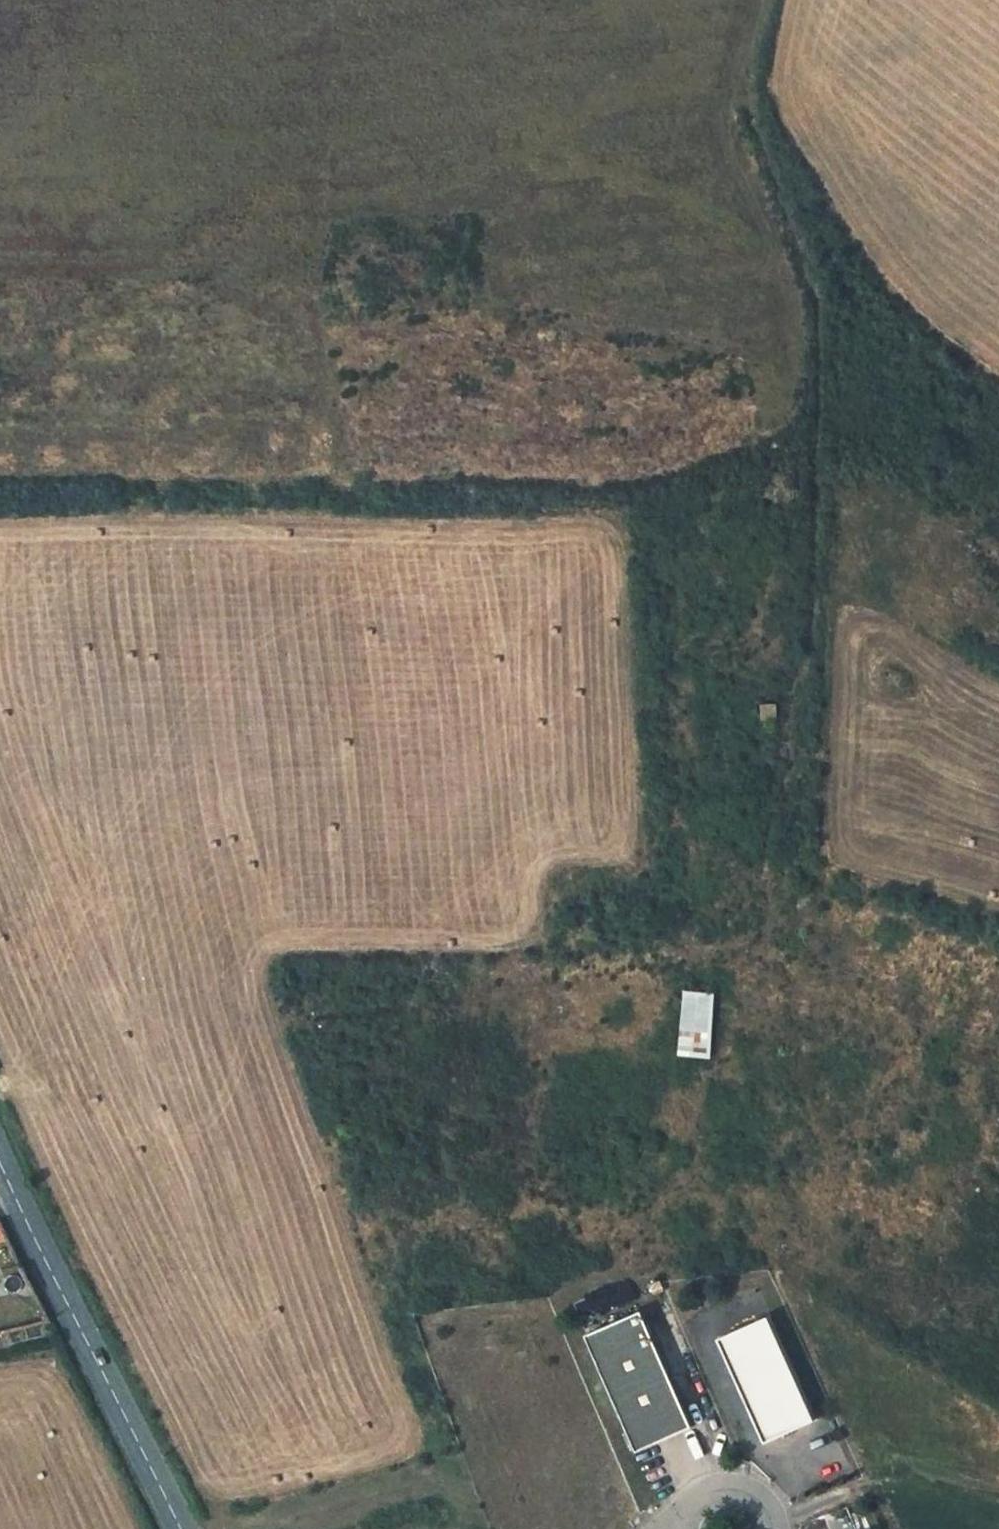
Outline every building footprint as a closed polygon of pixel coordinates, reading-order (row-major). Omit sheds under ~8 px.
[(777,705),(759,707),(761,729),(778,727),(777,705)] [(678,1055),(711,1058),(716,992),(683,990),(678,1055)] [(14,1233),(7,1218),(0,1220),(0,1237),(14,1233)] [(582,1333),(637,1446),(692,1420),(636,1306),(582,1333)] [(769,1317),(719,1339),(765,1443),(815,1421),(769,1317)]
